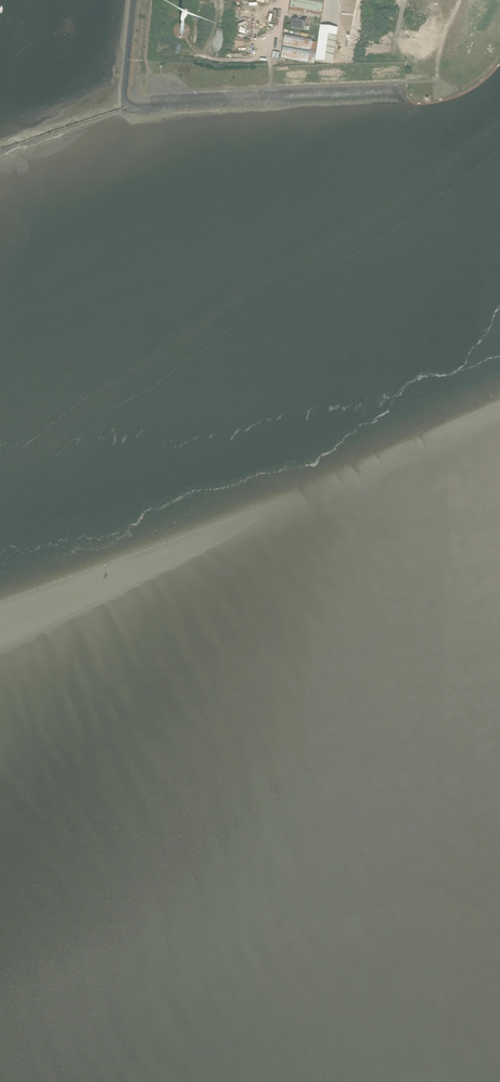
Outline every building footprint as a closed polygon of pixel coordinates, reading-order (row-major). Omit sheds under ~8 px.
[(321,0),(290,0),(288,12),(321,18),(324,0),(321,0)] [(304,21),(289,18),(287,26),(302,29),(304,21)] [(336,34),(319,31),(315,61),(333,64),(336,34)] [(310,39),(283,34),(281,45),(308,50),(310,41),(310,39)] [(309,51),(281,46),(279,57),(313,63),(315,51),(314,50),(315,42),(310,41),(308,50),(309,50),(309,51)]
